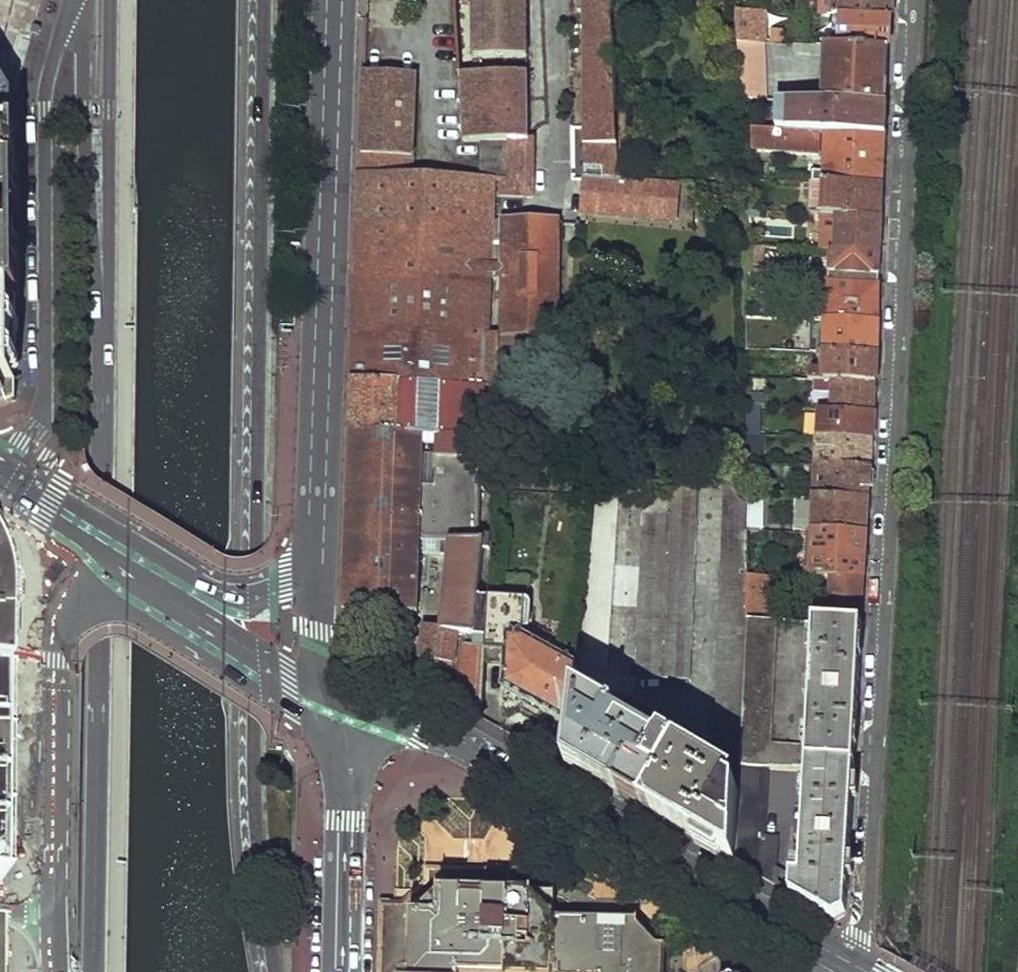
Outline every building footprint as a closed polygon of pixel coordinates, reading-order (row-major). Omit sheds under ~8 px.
[(506,136),(531,135),(526,0),(472,0),(477,137),(481,136),(506,136)] [(582,18),(615,17),(614,0),(582,0),(582,18)] [(835,13),(844,13),(893,15),(893,0),(835,0),(835,13)] [(739,9),(740,41),(769,42),(768,10),(739,9)] [(818,28),(818,44),(892,46),(893,15),(844,13),(843,29),(818,28)] [(586,149),(586,163),(620,163),(615,17),(582,18),(583,39),(585,106),(586,149)] [(740,41),(743,96),(770,97),(769,42),(740,41)] [(829,51),(827,100),(832,100),(889,103),(892,46),(818,44),(797,43),(797,51),(829,51)] [(10,392),(10,382),(20,382),(21,295),(24,295),(24,171),(24,130),(18,130),(19,99),(9,79),(0,66),(0,396),(10,392)] [(415,160),(417,76),(363,74),(360,172),(410,173),(411,160),(415,160)] [(809,116),(808,130),(888,135),(889,103),(832,100),(831,117),(809,116)] [(815,169),(815,179),(886,183),(888,135),(808,130),(753,127),(752,147),(827,152),(826,170),(815,169)] [(480,175),(497,175),(506,175),(506,136),(481,136),(480,175)] [(586,171),(588,204),(677,210),(678,179),(620,174),(586,171)] [(359,198),(358,224),(495,225),(495,217),(497,175),(480,175),(410,173),(360,172),(359,198)] [(815,179),(813,210),(838,211),(885,213),(886,183),(815,179)] [(838,211),(836,247),(883,249),(885,213),(838,211)] [(500,331),(499,348),(519,349),(520,333),(557,334),(562,219),(505,217),(500,331)] [(355,304),(354,326),(490,331),(495,225),(358,224),(357,244),(355,304)] [(830,283),(827,318),(880,319),(882,285),(830,283)] [(827,318),(825,351),(878,353),(880,319),(827,318)] [(353,354),(352,377),(485,383),(497,384),(499,348),(500,331),(490,331),(354,326),(353,354)] [(811,370),(811,378),(817,378),(877,380),(878,353),(825,351),(820,350),(820,357),(828,358),(827,369),(818,368),(814,369),(811,370)] [(485,383),(352,377),(350,430),(481,436),(482,436),(484,415),(494,415),(495,401),(484,401),(485,383)] [(833,389),(833,409),(876,411),(877,380),(817,378),(817,388),(833,389)] [(748,432),(762,432),(763,406),(748,405),(748,432)] [(821,408),(820,435),(874,438),(876,411),(833,409),(821,408)] [(481,436),(350,430),(345,573),(344,606),(416,609),(420,537),(441,537),(441,549),(451,549),(447,624),(427,623),(421,670),(455,673),(460,628),(487,630),(488,593),(480,592),(483,544),(491,544),(491,531),(478,531),(481,436)] [(748,432),(748,458),(762,459),(762,432),(748,432)] [(820,435),(820,461),(873,463),(874,438),(820,435)] [(817,474),(816,494),(871,497),(873,463),(820,461),(803,461),(802,473),(817,474)] [(669,496),(661,673),(691,674),(699,467),(672,465),(671,487),(669,496)] [(659,710),(654,812),(681,828),(740,861),(744,762),(751,617),(750,606),(750,570),(748,525),(747,491),(747,469),(725,468),(716,767),(679,747),(676,752),(663,745),(676,720),(659,710)] [(747,491),(748,525),(762,526),(763,492),(747,491)] [(572,724),(568,763),(619,792),(654,812),(659,710),(632,694),(622,712),(605,703),(620,494),(598,493),(579,660),(572,724)] [(816,494),(815,529),(870,531),(871,497),(816,494)] [(646,495),(638,673),(661,673),(669,496),(646,495)] [(815,529),(812,574),(833,575),(868,577),(870,531),(815,529)] [(750,606),(751,617),(766,618),(770,572),(750,570),(750,606)] [(833,575),(830,622),(864,624),(868,577),(833,575)] [(526,595),(488,593),(487,630),(486,645),(486,647),(506,648),(505,688),(572,724),(579,660),(524,631),(526,595)] [(751,617),(744,762),(770,763),(810,766),(810,761),(856,763),(864,624),(830,622),(818,621),(811,744),(771,743),(777,619),(766,618),(751,617)] [(466,645),(459,701),(483,715),(486,647),(486,645),(466,645)] [(795,874),(794,892),(841,919),(848,911),(856,763),(810,761),(810,766),(806,829),(799,829),(798,842),(805,842),(804,875),(795,874)] [(744,762),(740,861),(764,863),(770,763),(744,762)] [(779,835),(766,835),(764,863),(740,861),(777,882),(779,835)] [(412,971),(667,971),(667,947),(660,947),(658,940),(647,935),(638,927),(639,920),(557,918),(557,895),(442,893),(442,897),(418,920),(414,920),(412,971)]
